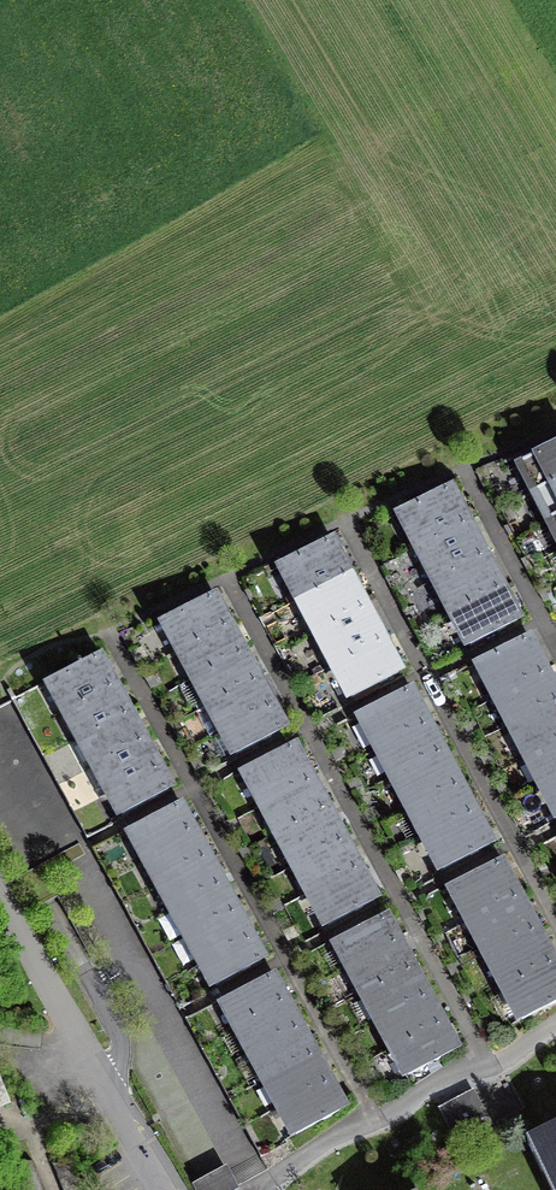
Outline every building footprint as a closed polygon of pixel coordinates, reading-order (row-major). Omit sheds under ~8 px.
[(555,482),(555,446),(521,464),(535,492),(555,482)] [(555,517),(555,482),(535,492),(550,520),(555,517)] [(418,547),(465,522),(447,489),(400,513),(418,547)] [(435,579),(482,555),(465,522),(418,547),(435,579)] [(299,599),(346,574),(328,541),(282,566),(299,599)] [(452,612),(499,588),(482,555),(435,579),(452,612)] [(317,632),(363,607),(346,574),(299,599),(317,632)] [(499,588),(452,612),(470,646),(516,621),(499,588)] [(179,650),(226,625),(211,597),(164,622),(179,650)] [(334,665),(381,640),(363,607),(317,632),(334,665)] [(194,677),(241,652),(226,625),(179,650),(194,677)] [(496,697),(543,672),(526,639),(479,663),(496,697)] [(381,640),(334,665),(352,698),(398,673),(381,640)] [(209,705),(255,680),(241,652),(194,677),(209,705)] [(65,711),(111,685),(96,657),(50,683),(65,711)] [(555,701),(555,697),(543,672),(496,697),(511,724),(555,701)] [(223,732),(270,707),(255,680),(209,705),(223,732)] [(80,738),(126,713),(111,685),(65,711),(80,738)] [(378,749),(425,724),(408,691),(361,715),(378,749)] [(555,742),(555,701),(511,724),(528,757),(555,742)] [(270,707),(223,732),(236,755),(282,730),(270,707)] [(95,765),(141,740),(126,713),(80,738),(95,765)] [(393,776),(440,751),(425,724),(378,749),(393,776)] [(109,792),(156,767),(141,740),(95,765),(109,792)] [(555,777),(555,742),(528,757),(542,785),(555,777)] [(263,805),(309,780),(292,747),(245,772),(263,805)] [(410,809),(457,784),(440,751),(393,776),(410,809)] [(156,767),(109,792),(122,815),(168,790),(156,767)] [(542,785),(555,811),(555,777),(542,785)] [(277,832),(324,807),(309,780),(263,805),(277,832)] [(425,836),(472,812),(457,784),(410,809),(425,836)] [(143,854),(190,829),(177,806),(131,831),(143,854)] [(295,865),(342,840),(324,807),(277,832),(295,865)] [(472,812),(425,836),(443,870),(489,845),(472,812)] [(158,881),(204,856),(190,829),(143,854),(158,881)] [(310,892),(356,867),(342,840),(295,865),(310,892)] [(173,909),(219,883),(204,856),(158,881),(173,909)] [(469,921),(516,896),(498,862),(452,887),(469,921)] [(356,867),(310,892),(328,926),(374,901),(356,867)] [(188,936),(234,911),(219,883),(173,909),(188,936)] [(487,954),(534,929),(516,896),(469,921),(487,954)] [(202,963),(249,938),(234,911),(188,936),(202,963)] [(349,965),(395,940),(383,917),(337,942),(349,965)] [(504,986),(551,961),(534,929),(487,954),(504,986)] [(249,938),(202,963),(215,986),(261,960),(249,938)] [(364,992),(410,967),(395,940),(349,965),(364,992)] [(504,986),(522,1020),(555,1001),(555,971),(551,961),(504,986)] [(378,1020),(425,995),(410,967),(364,992),(378,1020)] [(236,1025),(282,999),(270,977),(224,1002),(236,1025)] [(393,1047),(439,1022),(425,995),(378,1020),(393,1047)] [(251,1052),(297,1027),(282,999),(236,1025),(251,1052)] [(439,1022),(393,1047),(408,1075),(454,1050),(439,1022)] [(266,1079),(312,1054),(297,1027),(251,1052),(266,1079)] [(266,1079),(281,1106),(327,1081),(312,1054),(266,1079)] [(0,1079),(0,1107),(10,1103),(0,1079)] [(327,1081),(281,1106),(296,1134),(342,1109),(327,1081)] [(535,1136),(550,1168),(545,1170),(555,1189),(555,1126),(535,1136)] [(25,1189),(50,1189),(31,1145),(10,1153),(25,1189)] [(192,1177),(198,1189),(226,1189),(240,1183),(228,1159),(192,1177)]
